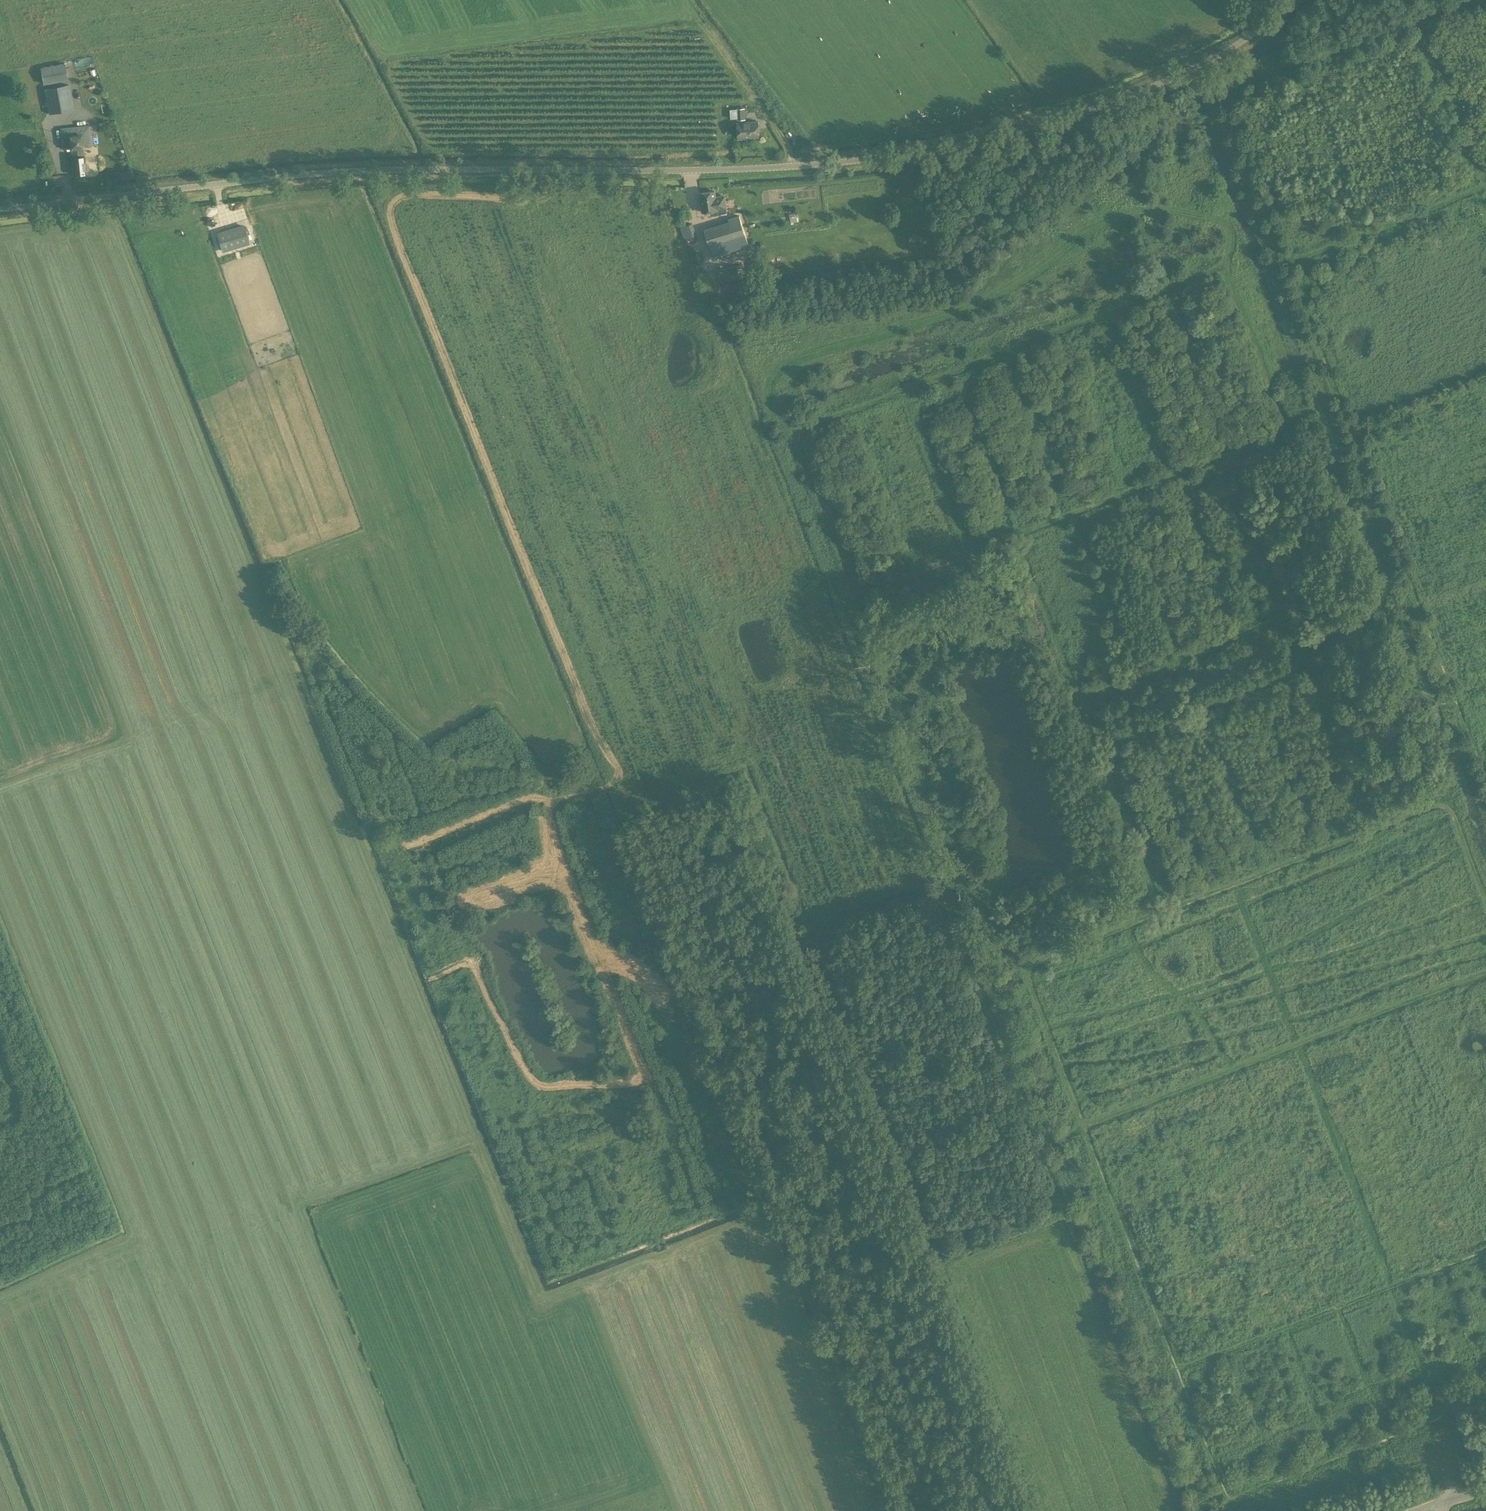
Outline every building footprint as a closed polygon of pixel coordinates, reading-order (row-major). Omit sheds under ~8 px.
[(68,79),(65,62),(40,67),(43,84),(68,79)] [(69,84),(45,89),(50,112),(73,108),(69,84)] [(745,108),(736,108),(737,120),(746,119),(745,108)] [(758,122),(738,122),(739,139),(746,138),(746,137),(759,136),(758,122)] [(63,148),(71,148),(74,174),(86,173),(84,146),(91,146),(89,125),(61,128),(63,148)] [(715,192),(699,193),(702,213),(727,209),(724,196),(716,197),(715,192)] [(244,201),(229,203),(230,210),(245,208),(244,201)] [(790,221),(798,220),(796,206),(788,207),(790,221)] [(742,216),(706,226),(713,255),(750,246),(742,216)] [(697,234),(693,223),(681,227),(684,238),(697,234)] [(243,226),(216,235),(220,250),(248,242),(243,226)] [(719,282),(739,278),(738,272),(742,271),(741,264),(737,265),(716,268),(719,282)]
